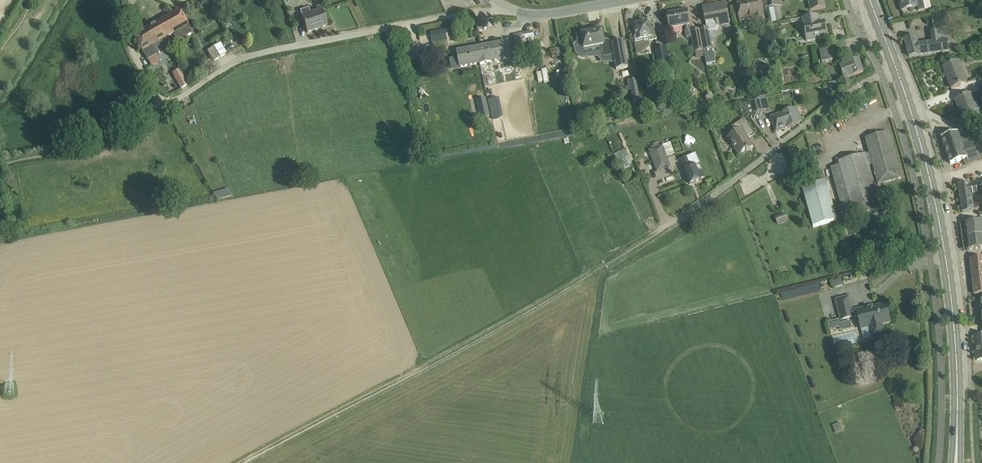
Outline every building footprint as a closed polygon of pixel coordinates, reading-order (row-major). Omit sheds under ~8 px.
[(739,16),(740,21),(755,18),(756,22),(764,20),(763,17),(764,17),(763,8),(761,0),(751,0),(748,1),(748,0),(742,0),(738,1),(739,5),(737,6),(739,16)] [(811,10),(825,7),(823,0),(809,0),(811,10)] [(902,10),(916,7),(915,0),(899,0),(902,10)] [(714,5),(703,7),(706,22),(707,28),(708,32),(709,31),(717,30),(718,28),(718,26),(730,24),(726,5),(717,7),(717,8),(715,9),(714,5)] [(302,19),(307,33),(327,26),(321,10),(311,14),(309,8),(300,11),(303,19),(302,19)] [(179,10),(151,26),(156,34),(159,32),(163,39),(174,33),(178,40),(192,32),(187,24),(179,10)] [(688,10),(667,14),(669,28),(685,25),(686,31),(685,31),(686,38),(692,36),(693,36),(692,31),(690,21),(688,10)] [(802,18),(807,41),(828,37),(825,22),(819,23),(818,15),(802,18)] [(931,18),(933,30),(950,27),(947,15),(931,18)] [(633,32),(635,43),(658,39),(657,38),(656,28),(652,29),(652,25),(642,19),(640,23),(635,24),(636,28),(633,32)] [(480,34),(500,28),(498,22),(478,27),(480,34)] [(151,26),(134,36),(148,60),(157,55),(156,53),(167,47),(163,39),(159,32),(156,34),(151,26)] [(707,28),(700,29),(704,50),(707,65),(715,63),(709,31),(708,32),(707,28)] [(700,29),(692,31),(693,36),(692,36),(695,52),(704,50),(700,29)] [(446,30),(431,32),(432,42),(447,40),(446,30)] [(583,33),(584,34),(577,36),(578,45),(583,45),(589,49),(601,46),(604,57),(614,55),(616,70),(628,68),(623,41),(611,43),(612,44),(607,45),(605,43),(602,30),(583,33)] [(904,39),(909,57),(949,51),(947,40),(945,41),(944,30),(931,32),(933,42),(918,45),(916,36),(904,39)] [(514,35),(515,41),(534,38),(533,31),(514,35)] [(481,56),(479,56),(481,64),(491,62),(491,61),(511,58),(511,60),(520,59),(518,47),(509,49),(508,43),(480,48),(481,52),(480,52),(481,56)] [(208,51),(214,61),(226,54),(220,44),(208,51)] [(655,50),(659,69),(671,67),(667,47),(655,50)] [(819,50),(822,62),(837,59),(835,47),(819,50)] [(459,57),(450,59),(451,68),(461,66),(461,67),(480,64),(481,64),(479,56),(481,56),(480,52),(481,52),(480,48),(458,52),(459,57)] [(859,59),(840,65),(844,79),(863,72),(859,59)] [(960,61),(943,67),(947,77),(948,77),(952,88),(951,88),(951,89),(968,82),(960,61)] [(172,72),(180,88),(187,84),(178,68),(172,72)] [(636,79),(627,81),(629,91),(632,91),(633,101),(640,100),(636,79)] [(840,93),(836,81),(827,83),(830,96),(840,93)] [(972,93),(956,100),(959,110),(961,109),(965,120),(964,121),(980,115),(972,93)] [(487,100),(492,118),(502,115),(497,97),(487,100)] [(750,102),(742,104),(751,118),(754,117),(755,119),(764,112),(760,98),(750,100),(750,102)] [(797,108),(771,117),(776,132),(788,127),(788,128),(799,124),(799,123),(802,122),(797,108)] [(490,117),(488,110),(480,112),(481,119),(490,117)] [(728,138),(739,155),(746,150),(747,151),(753,147),(745,135),(752,130),(744,119),(729,129),(733,134),(728,138)] [(878,185),(902,178),(889,132),(866,138),(870,154),(839,162),(840,165),(831,168),(845,216),(845,218),(854,215),(854,216),(881,209),(869,165),(873,164),(878,185)] [(942,138),(951,164),(967,159),(968,162),(978,158),(973,141),(962,145),(958,132),(942,138)] [(649,151),(658,173),(671,168),(662,147),(649,151)] [(613,155),(619,170),(631,165),(625,150),(613,155)] [(684,169),(686,175),(690,184),(701,180),(701,179),(705,177),(703,171),(698,172),(696,166),(700,164),(696,154),(681,160),(685,169),(684,169)] [(802,188),(813,227),(837,221),(826,181),(802,188)] [(972,197),(981,195),(981,181),(970,183),(958,185),(962,213),(974,211),(972,197)] [(6,186),(10,208),(19,207),(18,198),(15,184),(6,186)] [(217,202),(230,196),(226,188),(214,193),(217,202)] [(784,215),(774,220),(777,225),(786,220),(784,215)] [(966,234),(981,232),(981,222),(964,224),(966,234)] [(966,234),(968,251),(981,249),(981,232),(966,234)] [(973,282),(981,281),(981,257),(970,259),(973,282)] [(973,282),(974,294),(981,294),(981,281),(973,282)] [(818,283),(780,293),(782,300),(820,290),(818,283)] [(872,308),(873,308),(869,309),(868,307),(852,311),(848,297),(836,300),(841,320),(853,317),(858,316),(861,330),(870,328),(872,339),(885,336),(882,325),(890,322),(886,304),(872,308)]
